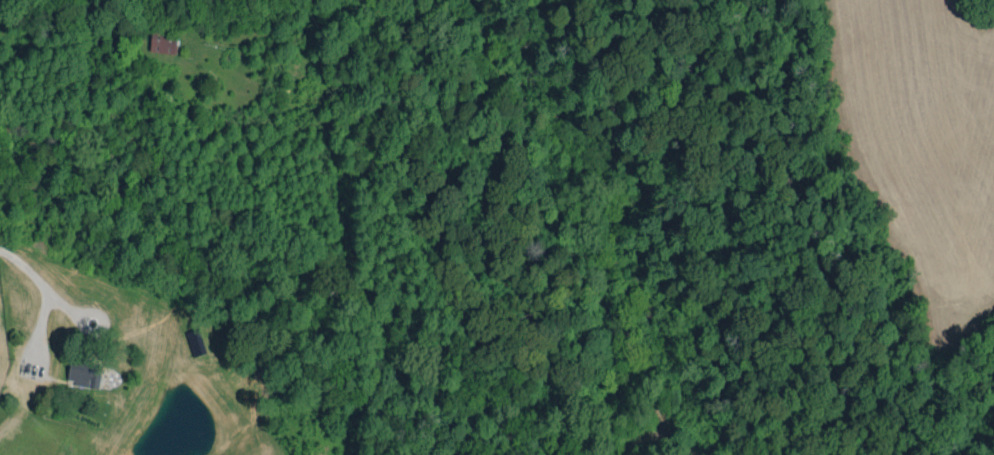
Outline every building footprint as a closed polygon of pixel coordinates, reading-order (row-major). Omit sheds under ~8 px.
[(100,387),(102,367),(70,363),(68,384),(100,387)]
